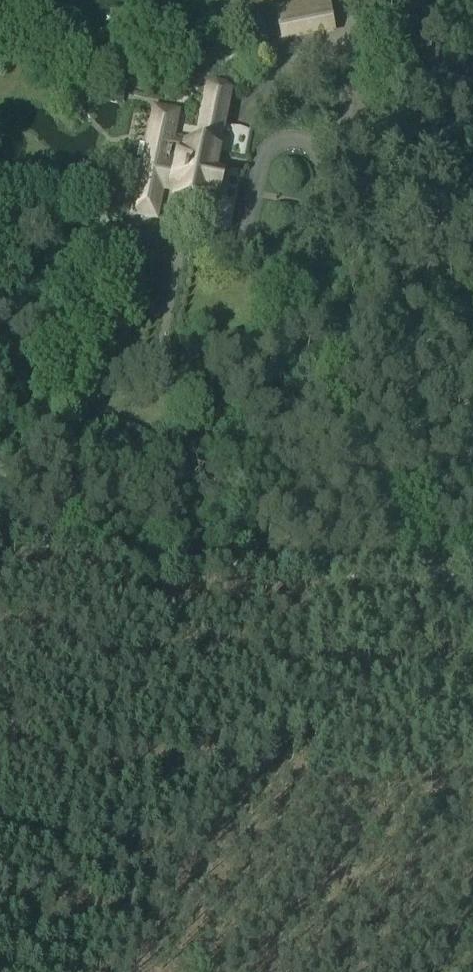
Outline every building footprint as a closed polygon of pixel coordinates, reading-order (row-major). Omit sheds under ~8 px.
[(283,8),(289,42),(340,33),(334,0),(329,0),(283,8)] [(154,110),(133,214),(154,218),(160,189),(175,191),(174,197),(207,204),(209,195),(216,197),(221,175),(212,173),(217,152),(244,157),(249,131),(222,126),(228,93),(224,88),(215,87),(207,89),(195,148),(170,143),(176,115),(154,110)]
